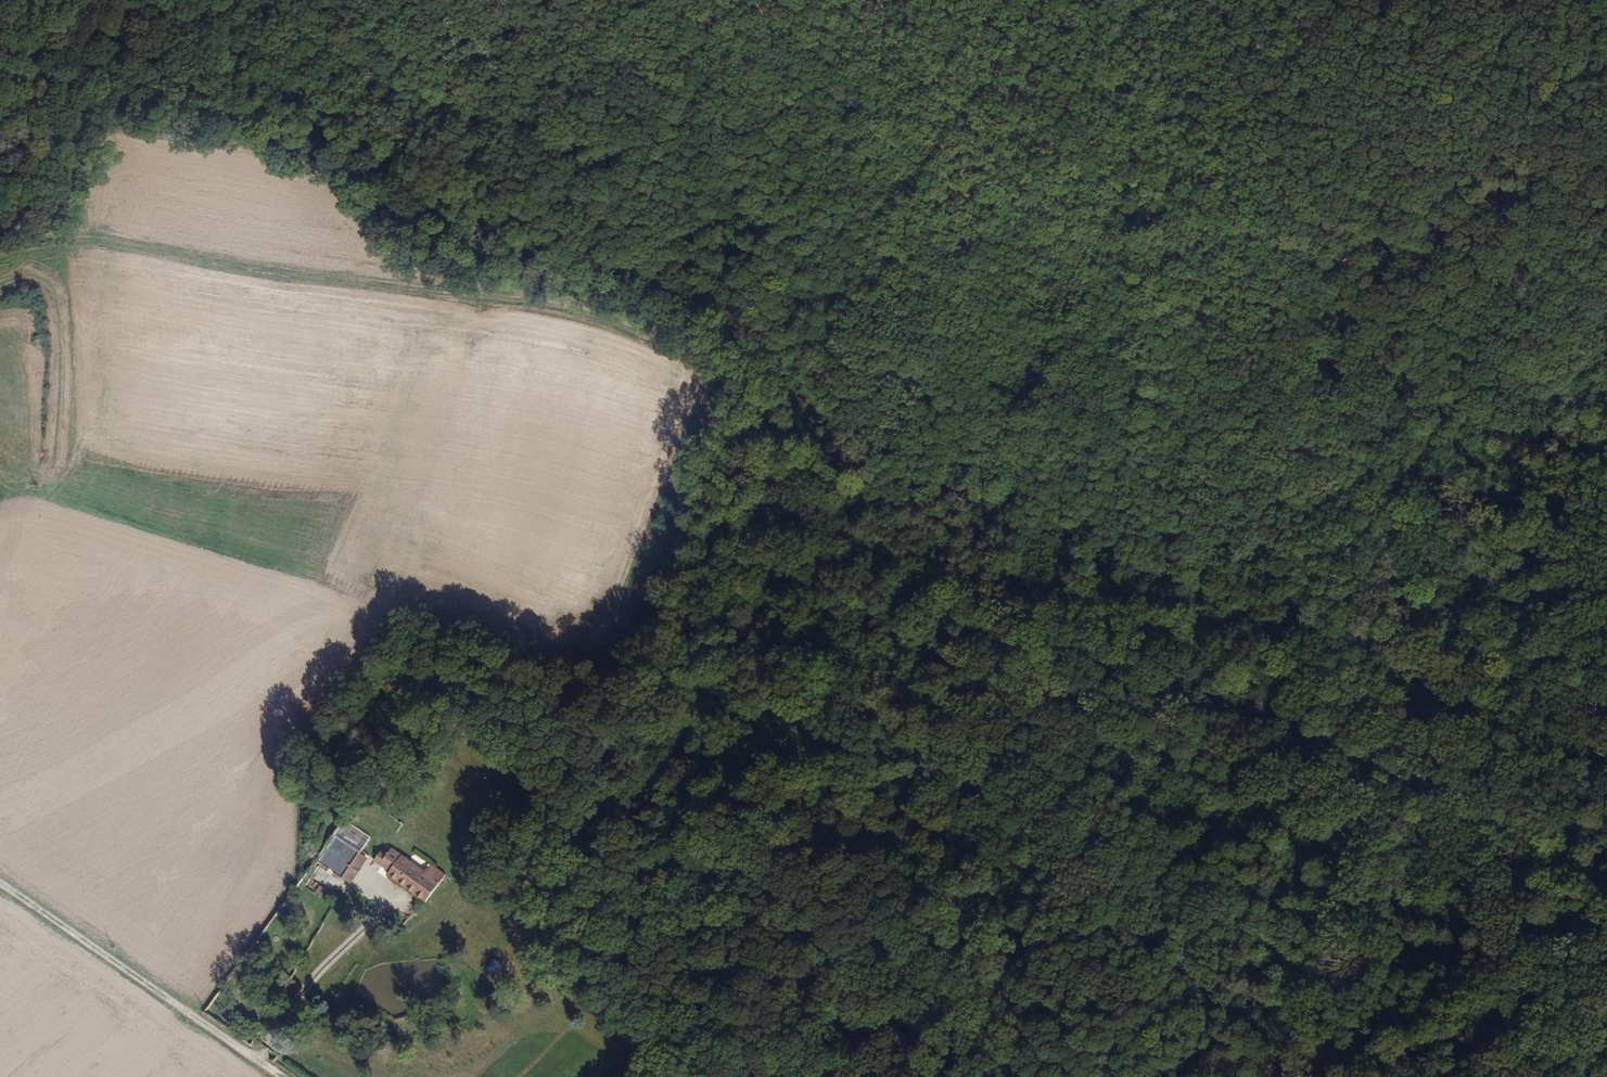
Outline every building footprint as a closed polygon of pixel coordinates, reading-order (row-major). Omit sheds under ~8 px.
[(363,858),(373,845),(347,827),(337,840),(363,858)] [(362,861),(363,858),(337,840),(319,867),(344,884),(346,883),(362,861)] [(424,911),(445,886),(433,877),(431,880),(427,877),(424,880),(418,875),(390,857),(379,861),(373,869),(386,878),(387,882),(402,893),(424,911)] [(353,888),(369,865),(362,861),(346,883),(353,888)] [(497,975),(501,962),(490,959),(486,972),(497,975)]
